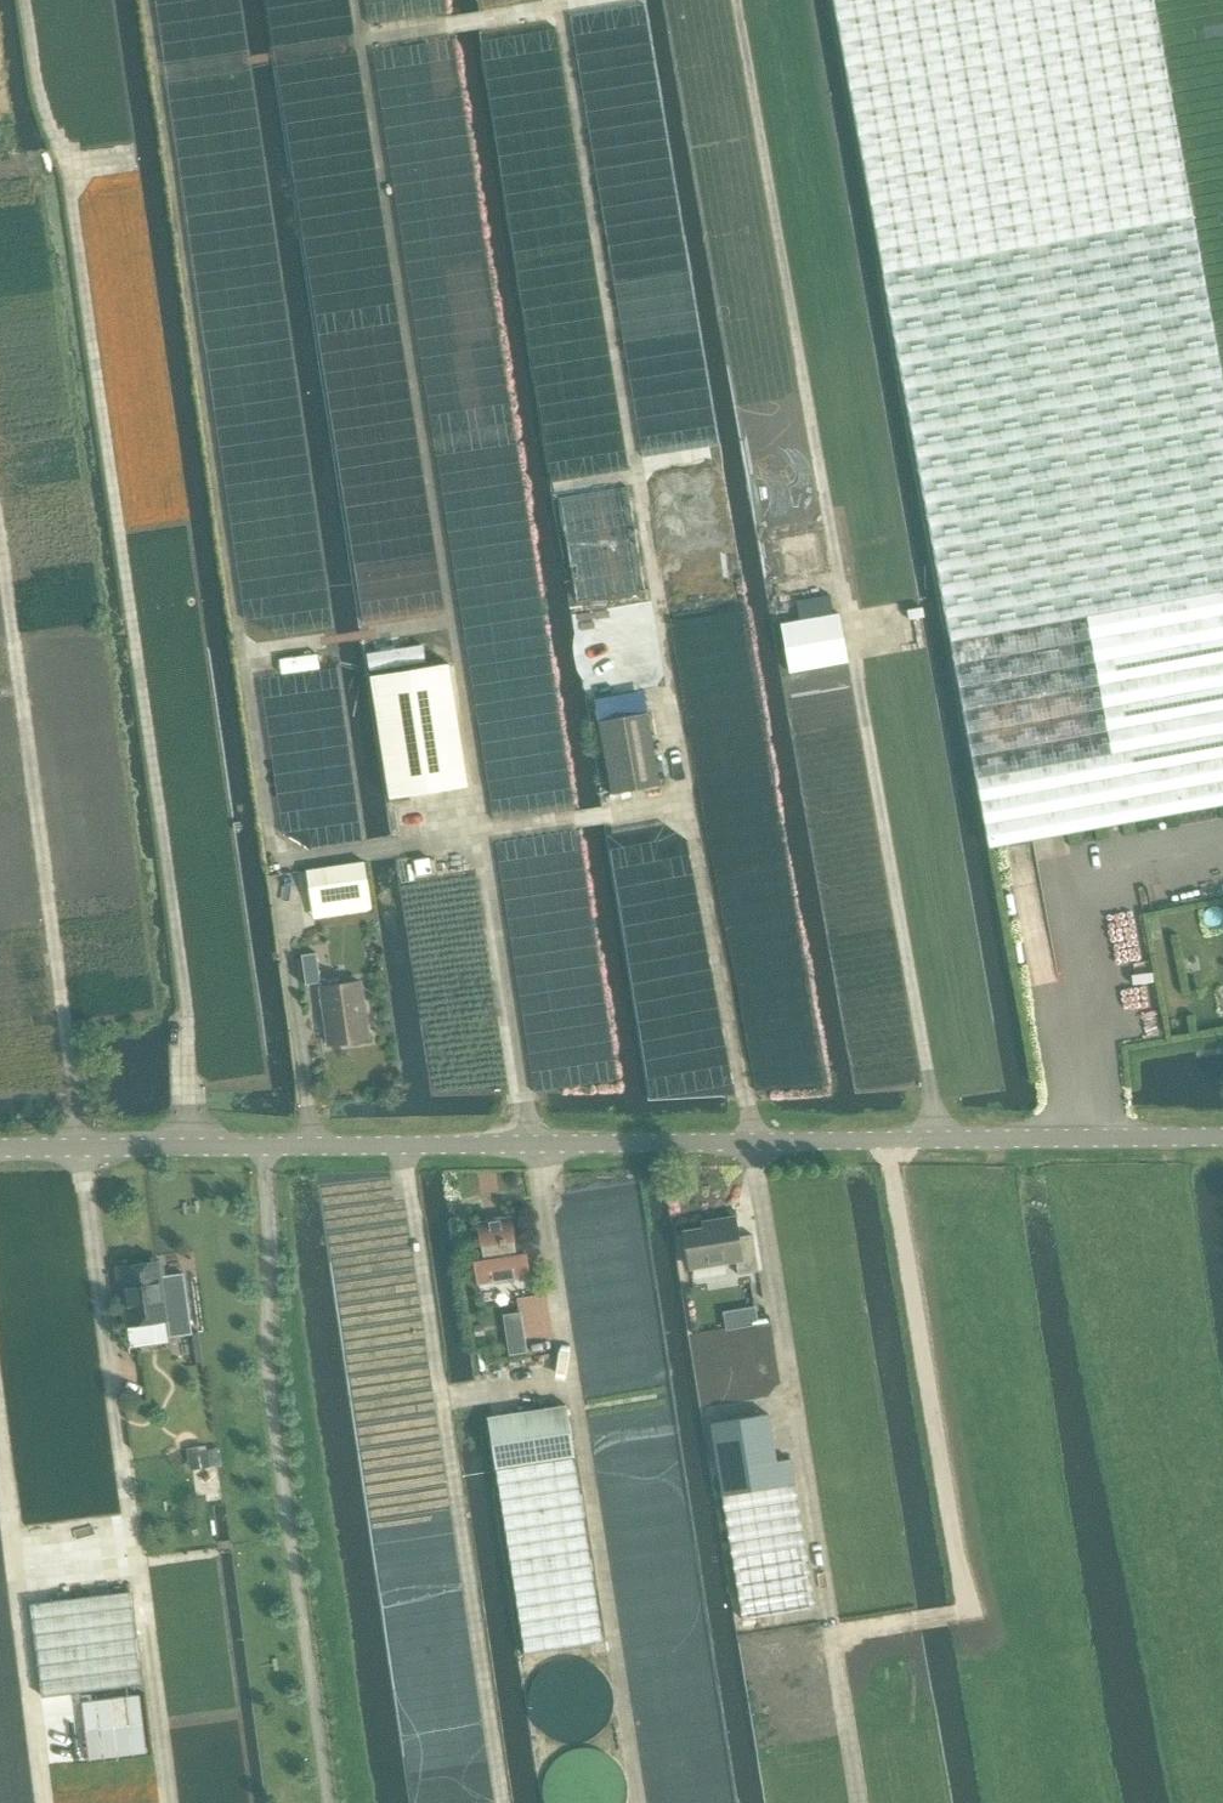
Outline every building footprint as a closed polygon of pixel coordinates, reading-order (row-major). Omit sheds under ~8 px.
[(851,92),(951,641),(1104,612),(1222,589),(1222,385),(1184,171),(1153,0),(834,0),(851,92)] [(558,499),(575,602),(642,591),(625,487),(558,499)] [(1104,612),(1141,820),(1222,805),(1222,589),(1104,612)] [(799,621),(782,624),(790,672),(848,661),(839,613),(832,615),(829,595),(796,601),(799,621)] [(1104,612),(951,641),(964,712),(989,848),(1141,820),(1104,612)] [(449,663),(371,676),(390,798),(449,789),(438,718),(457,715),(449,663)] [(599,721),(612,794),(661,785),(648,712),(599,721)] [(307,870),(312,904),(369,895),(364,862),(307,870)] [(302,955),(306,985),(321,983),(317,953),(302,955)] [(321,988),(329,1044),(368,1039),(361,982),(321,988)] [(475,1261),(479,1283),(494,1281),(495,1283),(514,1280),(513,1278),(529,1275),(525,1253),(516,1254),(510,1217),(501,1219),(501,1217),(488,1219),(488,1221),(479,1222),(485,1259),(475,1261)] [(684,1232),(691,1268),(705,1266),(735,1261),(737,1275),(759,1271),(753,1234),(739,1237),(735,1217),(715,1221),(716,1227),(684,1232)] [(130,1266),(123,1267),(128,1302),(123,1303),(126,1325),(127,1325),(130,1344),(157,1341),(154,1321),(169,1319),(171,1336),(192,1333),(184,1273),(163,1276),(161,1262),(155,1262),(149,1263),(144,1259),(134,1261),(130,1266)] [(744,1310),(747,1324),(751,1324),(750,1320),(756,1319),(754,1308),(744,1310)] [(483,1325),(475,1327),(476,1336),(485,1334),(483,1325)] [(526,1352),(523,1333),(508,1335),(511,1355),(526,1352)] [(488,1417),(525,1653),(603,1641),(567,1405),(488,1417)] [(723,1495),(722,1495),(743,1619),(815,1607),(791,1459),(777,1461),(769,1413),(711,1423),(723,1495)] [(206,1452),(205,1449),(191,1451),(193,1470),(208,1468),(206,1452)] [(129,1591),(31,1602),(42,1696),(141,1684),(129,1591)] [(139,1695),(82,1702),(84,1723),(89,1760),(146,1753),(139,1695)]
